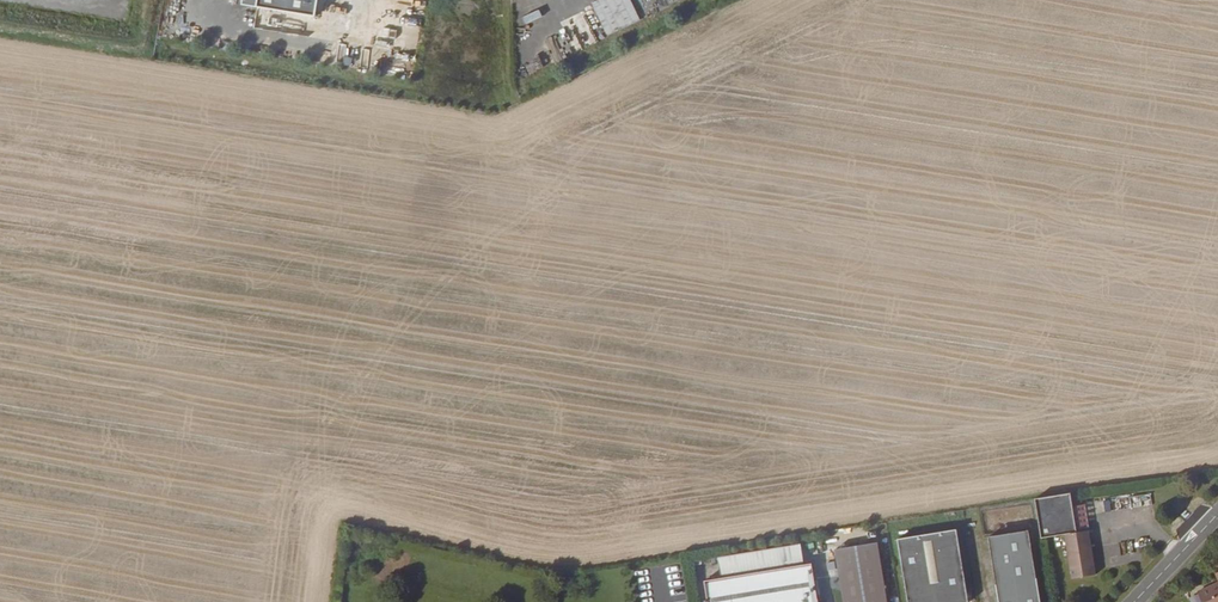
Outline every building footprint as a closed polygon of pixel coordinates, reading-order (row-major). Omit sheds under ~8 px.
[(318,0),(243,0),(242,4),(316,15),(318,0)] [(606,36),(639,22),(631,0),(596,0),(582,5),(590,25),(600,21),(606,36)] [(543,40),(555,64),(574,54),(563,31),(543,40)] [(1064,534),(1076,532),(1070,494),(1034,500),(1041,538),(1064,534)] [(1076,532),(1064,534),(1071,579),(1096,575),(1089,530),(1076,532)] [(955,531),(898,540),(908,601),(967,601),(955,531)] [(1028,531),(988,538),(998,601),(1039,601),(1028,531)] [(835,549),(842,601),(885,601),(877,543),(835,549)] [(702,582),(705,601),(815,601),(810,567),(702,582)] [(1202,592),(1206,601),(1217,601),(1217,584),(1202,592)]
